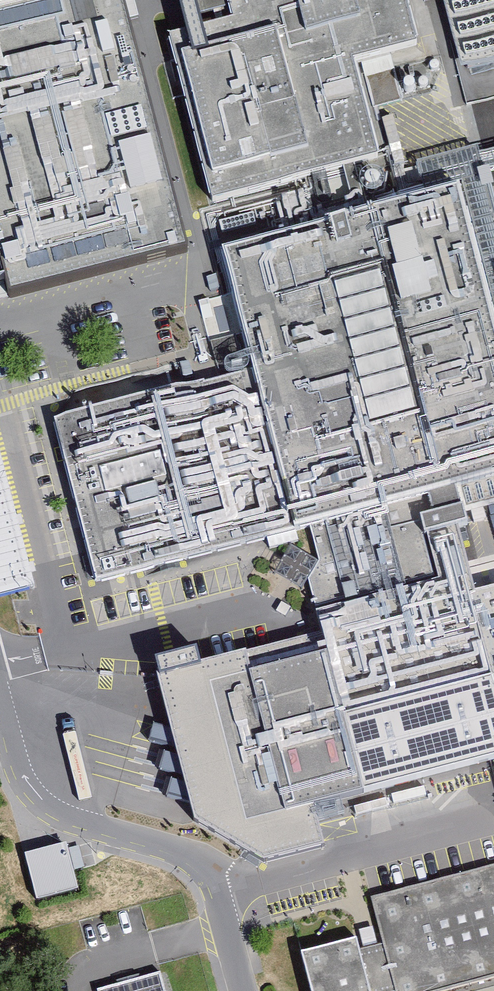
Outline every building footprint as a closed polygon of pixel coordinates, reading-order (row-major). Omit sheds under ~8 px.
[(7,302),(193,254),(134,0),(0,0),(0,287),(1,287),(7,302)] [(175,55),(223,228),(391,181),(363,78),(431,59),(415,0),(233,0),(243,36),(175,55)] [(245,251),(308,542),(343,535),(352,563),(345,579),(348,611),(466,580),(448,505),(493,497),(493,270),(479,201),(245,251)] [(269,383),(78,433),(120,604),(307,551),(269,383)] [(0,438),(0,595),(34,588),(0,438)] [(194,714),(165,723),(179,781),(202,774),(219,832),(270,870),(348,853),(342,827),(493,787),(493,638),(478,641),(472,619),(190,686),(194,714)] [(8,843),(12,897),(72,895),(69,839),(8,843)] [(293,980),(296,990),(493,990),(493,883),(359,920),(370,959),(293,980)]
